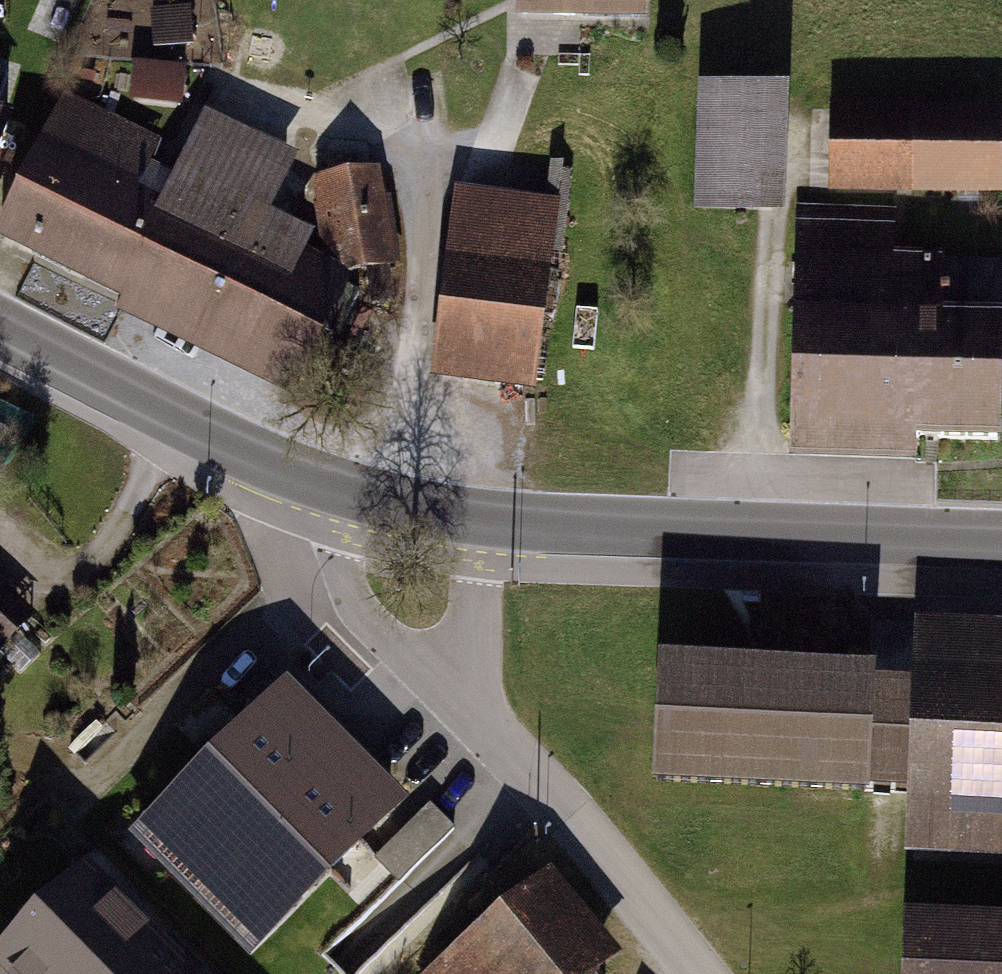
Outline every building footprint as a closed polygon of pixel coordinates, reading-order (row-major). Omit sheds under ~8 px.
[(522,12),(643,15),(644,0),(522,0),(522,12)] [(189,106),(187,68),(137,69),(138,108),(189,106)] [(704,91),(701,211),(784,213),(786,93),(704,91)] [(0,235),(0,239),(299,383),(348,281),(298,257),(306,240),(263,219),(292,159),(207,118),(164,207),(135,194),(159,145),(65,100),(0,235)] [(850,108),(847,190),(995,194),(997,113),(850,108)] [(8,122),(0,119),(0,147),(8,122)] [(379,173),(320,183),(336,271),(395,261),(379,173)] [(462,192),(454,257),(550,268),(558,204),(462,192)] [(799,209),(799,261),(895,262),(896,212),(799,209)] [(454,257),(439,376),(535,387),(550,268),(454,257)] [(799,261),(796,434),(998,437),(1001,264),(895,262),(799,261)] [(58,651),(0,597),(0,712),(58,651)] [(921,639),(919,684),(916,795),(914,848),(1001,851),(1001,641),(921,639)] [(878,682),(665,675),(661,786),(874,793),(878,682)] [(919,684),(878,682),(874,793),(916,795),(919,684)] [(293,698),(156,831),(263,940),(399,807),(293,698)] [(90,878),(0,967),(0,973),(185,973),(90,878)] [(442,973),(587,973),(612,954),(553,883),(442,973)] [(915,923),(914,973),(1001,973),(1001,925),(915,923)]
